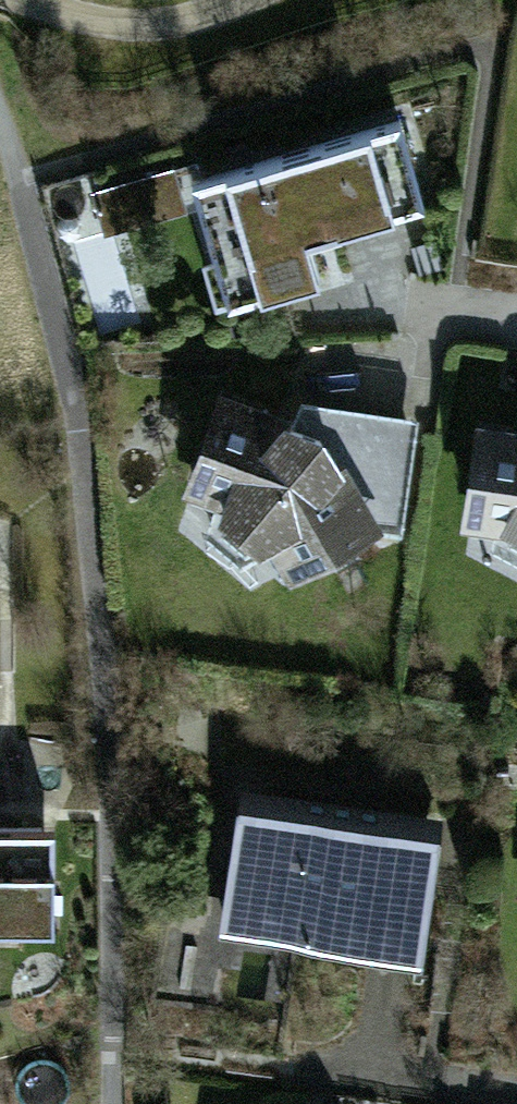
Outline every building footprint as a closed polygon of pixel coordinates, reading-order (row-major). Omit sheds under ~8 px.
[(311,221),(427,189),(406,113),(199,169),(231,289),(322,264),(311,221)] [(294,424),(220,402),(183,527),(249,582),(273,573),(285,590),(371,543),(396,546),(412,427),(300,411),(294,424)] [(480,434),(464,541),(516,571),(516,439),(480,434)] [(441,817),(237,792),(222,918),(425,943),(441,817)] [(0,830),(0,918),(55,918),(54,829),(0,830)]
